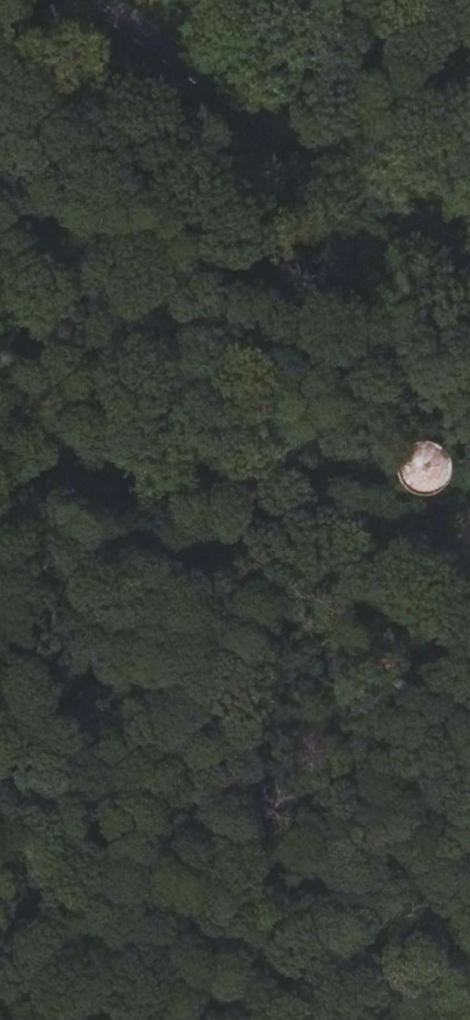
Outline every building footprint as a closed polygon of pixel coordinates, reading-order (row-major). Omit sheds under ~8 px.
[(410,423),(397,465),(435,476),(448,435),(410,423)]
